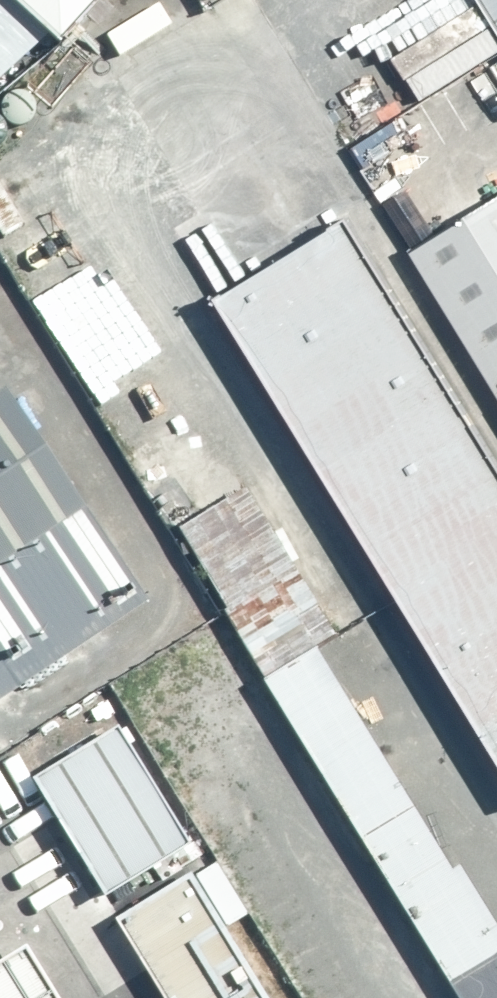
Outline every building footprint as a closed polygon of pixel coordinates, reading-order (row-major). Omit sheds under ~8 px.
[(33,32),(61,0),(0,0),(0,4),(33,32)] [(496,67),(496,0),(457,0),(496,67)] [(481,162),(379,223),(496,417),(496,189),(481,162)] [(302,202),(182,274),(495,790),(496,789),(496,525),(302,202)] [(115,570),(0,405),(0,650),(115,570)] [(287,640),(231,674),(435,997),(490,964),(287,640)] [(81,701),(0,752),(0,778),(65,880),(157,823),(81,701)] [(303,845),(223,895),(288,997),(293,997),(369,951),(303,845)] [(158,855),(83,901),(144,997),(248,997),(158,855)]
